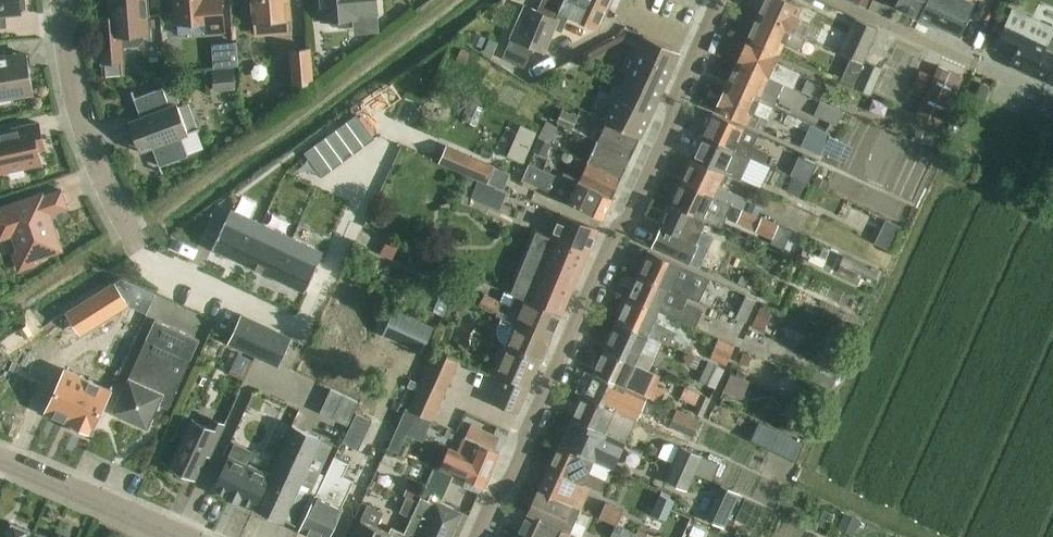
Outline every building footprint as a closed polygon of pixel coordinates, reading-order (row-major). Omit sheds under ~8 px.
[(21,13),(20,11),(26,7),(25,0),(0,0),(0,14),(21,13)] [(146,0),(110,0),(111,16),(99,17),(103,62),(123,60),(122,46),(137,44),(143,38),(142,33),(149,32),(146,0)] [(177,22),(178,34),(208,31),(223,30),(224,30),(222,0),(175,0),(177,22)] [(253,21),(254,21),(289,18),(290,18),(289,0),(252,0),(253,21)] [(322,19),(330,19),(330,22),(333,25),(347,24),(349,21),(349,17),(357,17),(357,15),(378,13),(377,0),(321,0),(322,19)] [(606,9),(607,8),(589,0),(586,0),(585,4),(576,0),(549,0),(544,12),(526,4),(502,57),(525,67),(534,46),(543,50),(553,26),(561,30),(568,14),(597,28),(606,9)] [(806,35),(812,21),(796,14),(801,3),(793,0),(763,0),(757,13),(798,32),(806,35)] [(896,4),(960,33),(975,1),(972,0),(898,0),(896,4)] [(994,46),(1014,54),(1011,62),(1052,80),(1052,50),(1047,47),(1052,34),(1052,33),(1052,25),(1032,15),(1011,7),(994,46)] [(798,32),(757,13),(747,36),(779,51),(784,40),(800,47),(806,35),(798,32)] [(855,16),(840,50),(851,55),(862,60),(878,27),(855,16)] [(624,77),(605,119),(607,120),(640,137),(657,100),(660,94),(663,87),(669,75),(678,55),(679,53),(680,51),(644,35),(624,77)] [(779,51),(747,36),(736,59),(769,74),(784,80),(792,84),(799,70),(775,59),(779,51)] [(310,48),(290,49),(293,84),(312,82),(310,48)] [(0,54),(0,104),(13,101),(12,95),(34,91),(27,54),(6,57),(5,53),(0,54)] [(822,61),(805,55),(800,69),(817,75),(822,61)] [(840,78),(857,86),(868,63),(866,62),(862,60),(851,55),(840,78)] [(769,74),(736,59),(725,83),(751,95),(772,105),(784,80),(769,74)] [(868,59),(866,62),(868,63),(857,86),(870,91),(882,65),(868,59)] [(920,67),(909,90),(924,96),(917,112),(939,122),(961,75),(938,64),(934,74),(920,67)] [(234,70),(213,72),(214,89),(236,87),(234,70)] [(807,81),(803,90),(818,97),(822,88),(807,81)] [(751,95),(725,83),(714,106),(751,123),(753,119),(749,117),(752,111),(767,117),(772,105),(751,95)] [(141,117),(129,121),(139,149),(138,150),(139,151),(152,146),(162,172),(163,172),(161,165),(188,155),(181,135),(199,129),(199,127),(188,131),(177,103),(170,106),(162,87),(135,97),(133,90),(131,91),(141,117)] [(844,112),(821,102),(814,117),(837,127),(844,112)] [(562,109),(557,121),(573,128),(578,116),(562,109)] [(702,133),(738,150),(762,161),(767,150),(752,143),(757,131),(712,110),(702,133)] [(357,114),(346,121),(364,146),(375,138),(357,114)] [(539,135),(549,140),(556,125),(546,120),(539,135)] [(593,138),(598,140),(631,156),(640,137),(607,120),(600,135),(595,134),(593,138)] [(346,121),(336,129),(354,154),(364,146),(346,121)] [(41,163),(38,149),(44,148),(39,122),(0,130),(0,172),(41,163)] [(819,152),(829,131),(811,123),(801,144),(819,152)] [(556,126),(549,140),(561,146),(568,131),(556,126)] [(336,129),(325,137),(343,161),(354,154),(336,129)] [(762,161),(738,150),(702,133),(691,156),(724,171),(740,179),(747,162),(759,168),(762,161)] [(325,137),(315,144),(332,169),(343,161),(325,137)] [(631,156),(598,140),(591,155),(586,153),(584,158),(589,160),(622,176),(631,156)] [(315,144),(304,152),(322,177),(332,169),(315,144)] [(447,145),(440,161),(461,170),(487,181),(494,165),(468,154),(447,145)] [(806,181),(815,162),(798,154),(789,174),(806,181)] [(680,180),(732,203),(743,208),(747,197),(718,184),(724,171),(691,156),(680,180)] [(589,160),(582,175),(577,173),(575,177),(613,196),(622,176),(589,160)] [(614,196),(613,196),(575,177),(564,172),(561,177),(529,163),(522,179),(538,186),(569,201),(604,218),(614,196)] [(503,176),(499,188),(523,195),(527,183),(503,176)] [(680,180),(670,202),(706,218),(722,225),(732,203),(680,180)] [(14,252),(20,268),(36,263),(34,256),(59,248),(47,214),(68,207),(62,189),(0,211),(0,230),(12,226),(20,250),(14,252)] [(670,202),(651,244),(699,266),(713,236),(701,231),(706,218),(670,202)] [(231,209),(212,248),(243,262),(262,223),(231,209)] [(512,292),(526,299),(527,298),(562,312),(598,228),(561,213),(552,236),(537,230),(512,292)] [(762,216),(756,229),(772,237),(778,224),(762,216)] [(262,223),(243,262),(274,277),(292,237),(262,223)] [(292,237),(274,277),(305,291),(323,252),(292,237)] [(649,250),(638,272),(687,294),(698,299),(709,277),(649,250)] [(658,308),(658,309),(694,325),(703,307),(685,299),(687,294),(638,272),(629,292),(630,292),(629,295),(658,308)] [(68,310),(82,332),(130,303),(145,310),(154,290),(123,277),(106,287),(68,310)] [(562,313),(562,312),(527,298),(526,299),(521,312),(508,307),(509,305),(484,293),(479,305),(496,313),(551,336),(561,313),(562,313)] [(745,293),(735,316),(745,320),(755,298),(745,293)] [(653,319),(658,309),(658,308),(629,295),(618,318),(648,332),(648,333),(669,343),(675,329),(653,319)] [(784,322),(791,308),(779,302),(765,330),(785,339),(792,326),(784,322)] [(383,332),(423,350),(433,326),(394,309),(383,332)] [(541,360),(551,336),(496,313),(494,317),(497,318),(493,326),(506,332),(507,330),(512,332),(495,371),(503,374),(492,400),(518,411),(540,360),(541,360)] [(242,315),(234,332),(259,344),(254,354),(278,365),(291,337),(242,315)] [(146,338),(112,412),(148,428),(159,404),(168,408),(191,359),(200,339),(155,318),(146,338)] [(618,318),(604,348),(634,361),(648,368),(654,356),(640,350),(648,333),(648,332),(618,318)] [(726,363),(735,343),(718,336),(709,355),(726,363)] [(604,348),(594,370),(643,393),(654,370),(648,368),(634,361),(604,348)] [(436,349),(430,361),(454,372),(460,359),(436,349)] [(714,386),(723,367),(708,360),(699,378),(714,386)] [(425,373),(449,383),(454,372),(430,361),(425,373)] [(65,368),(46,411),(73,423),(71,427),(86,434),(87,430),(90,431),(91,432),(93,433),(94,431),(92,430),(113,384),(112,384),(109,389),(65,368)] [(594,370),(583,393),(634,416),(635,417),(646,394),(643,393),(594,370)] [(420,385),(443,395),(449,383),(425,373),(420,385)] [(696,397),(701,383),(687,379),(682,392),(696,397)] [(414,397),(438,407),(443,395),(420,385),(414,397)] [(320,412),(347,425),(358,401),(331,388),(320,412)] [(626,439),(628,435),(635,418),(633,417),(634,416),(583,393),(583,394),(582,394),(572,415),(626,439)] [(703,414),(710,397),(702,393),(694,410),(703,414)] [(438,407),(414,397),(409,409),(433,419),(438,407)] [(371,403),(351,463),(365,467),(386,408),(371,403)] [(699,418),(675,408),(669,423),(693,434),(699,418)] [(593,459),(612,468),(626,439),(572,415),(560,442),(594,458),(593,459)] [(192,419),(170,466),(176,468),(176,473),(186,478),(190,475),(196,477),(207,453),(210,454),(224,424),(212,419),(209,427),(192,419)] [(795,459),(803,443),(759,422),(751,439),(795,459)] [(280,451),(320,470),(332,444),(321,439),(322,437),(292,424),(292,425),(281,451),(280,451)] [(493,449),(493,448),(499,436),(471,424),(466,436),(465,437),(493,449)] [(440,466),(440,467),(483,485),(485,486),(490,475),(500,451),(493,448),(493,449),(465,437),(458,452),(449,447),(441,466),(440,466)] [(594,458),(560,442),(549,467),(539,489),(570,503),(581,508),(591,486),(601,491),(612,468),(593,459),(594,458)] [(663,443),(658,454),(674,461),(695,470),(701,455),(680,446),(671,442),(663,443)] [(229,455),(214,486),(216,487),(229,493),(228,495),(238,499),(239,497),(255,505),(254,507),(255,507),(271,474),(270,474),(245,462),(250,450),(234,443),(229,455)] [(423,461),(425,445),(402,443),(400,459),(423,461)] [(296,524),(320,470),(280,451),(279,453),(280,453),(270,474),(271,474),(255,507),(284,521),(285,519),(296,524)] [(300,528),(319,536),(328,536),(342,507),(341,506),(353,481),(342,476),(349,462),(335,455),(328,469),(325,476),(300,528)] [(674,461),(665,479),(686,489),(695,470),(674,461)] [(716,499),(732,506),(738,492),(723,485),(716,499)] [(539,489),(528,512),(571,531),(581,508),(570,503),(539,489)] [(659,492),(651,511),(664,516),(673,497),(659,492)] [(399,511),(411,516),(418,501),(406,495),(399,511)] [(418,501),(411,516),(404,532),(402,536),(450,536),(461,512),(436,500),(435,503),(420,496),(418,501)] [(617,522),(624,508),(606,500),(599,513),(617,522)] [(518,534),(526,536),(580,536),(581,536),(570,532),(571,531),(528,512),(518,534)] [(404,532),(391,526),(389,531),(361,518),(352,536),(402,536),(404,532)] [(33,531),(9,521),(2,536),(31,536),(33,531)] [(648,536),(616,522),(610,534),(616,536),(648,536)]
